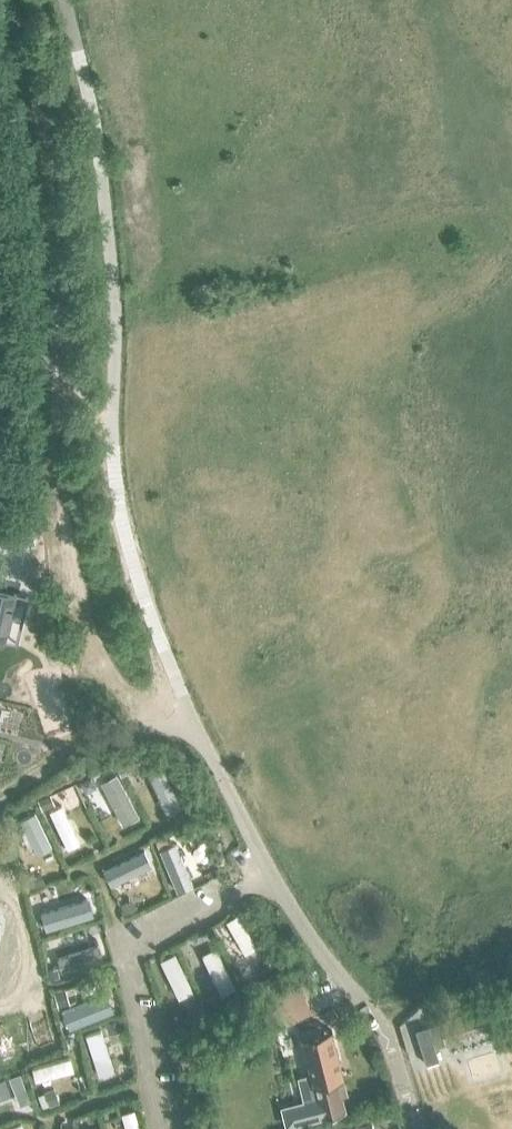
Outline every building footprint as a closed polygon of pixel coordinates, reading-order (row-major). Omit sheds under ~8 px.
[(6,576),(9,561),(0,559),(0,574),(6,576)] [(5,642),(16,594),(0,591),(0,641),(5,642)] [(141,758),(127,765),(132,774),(148,767),(141,758)] [(166,768),(151,775),(166,807),(162,809),(166,819),(170,817),(172,821),(188,814),(166,768)] [(116,773),(99,781),(120,823),(137,815),(116,773)] [(90,777),(80,783),(85,793),(92,790),(94,784),(90,777)] [(50,794),(38,800),(42,809),(54,803),(50,794)] [(61,804),(48,810),(67,848),(79,841),(61,804)] [(36,810),(23,817),(39,849),(52,842),(36,810)] [(166,837),(156,841),(159,848),(169,844),(166,837)] [(160,850),(177,890),(189,885),(173,844),(160,850)] [(151,865),(143,849),(102,871),(110,886),(151,865)] [(39,871),(29,876),(35,887),(45,882),(39,871)] [(42,891),(32,895),(36,906),(46,903),(42,891)] [(131,899),(121,905),(125,913),(135,908),(131,899)] [(83,903),(41,916),(46,930),(88,917),(83,903)] [(237,914),(225,920),(236,940),(232,942),(239,955),(243,953),(244,954),(256,948),(237,914)] [(224,922),(216,927),(220,935),(229,929),(224,922)] [(97,944),(56,957),(61,972),(101,959),(97,944)] [(215,947),(200,954),(220,996),(235,990),(215,947)] [(173,953),(159,960),(178,998),(193,991),(173,953)] [(57,968),(47,969),(49,979),(59,977),(57,968)] [(280,1002),(259,1012),(270,1033),(312,1011),(300,986),(278,998),(280,1002)] [(65,989),(54,992),(58,1006),(69,1003),(65,989)] [(105,995),(62,1013),(68,1028),(112,1011),(105,995)] [(215,995),(206,1000),(210,1008),(219,1003),(215,995)] [(334,1008),(325,1013),(329,1021),(338,1017),(334,1008)] [(178,1017),(170,1017),(170,1028),(179,1028),(178,1017)] [(121,1018),(106,1023),(109,1033),(124,1028),(121,1018)] [(415,1030),(426,1065),(439,1061),(433,1041),(443,1038),(439,1023),(415,1030)] [(315,1099),(281,1107),(285,1126),(320,1117),(344,1111),(340,1098),(348,1096),(331,1029),(321,1031),(319,1024),(299,1029),(311,1074),(309,1075),(315,1099)] [(101,1029),(85,1034),(98,1075),(113,1070),(101,1029)] [(73,1071),(69,1056),(30,1068),(35,1082),(73,1071)] [(54,1088),(44,1091),(50,1106),(59,1102),(54,1088)] [(119,1112),(124,1128),(140,1128),(134,1108),(119,1112)]
